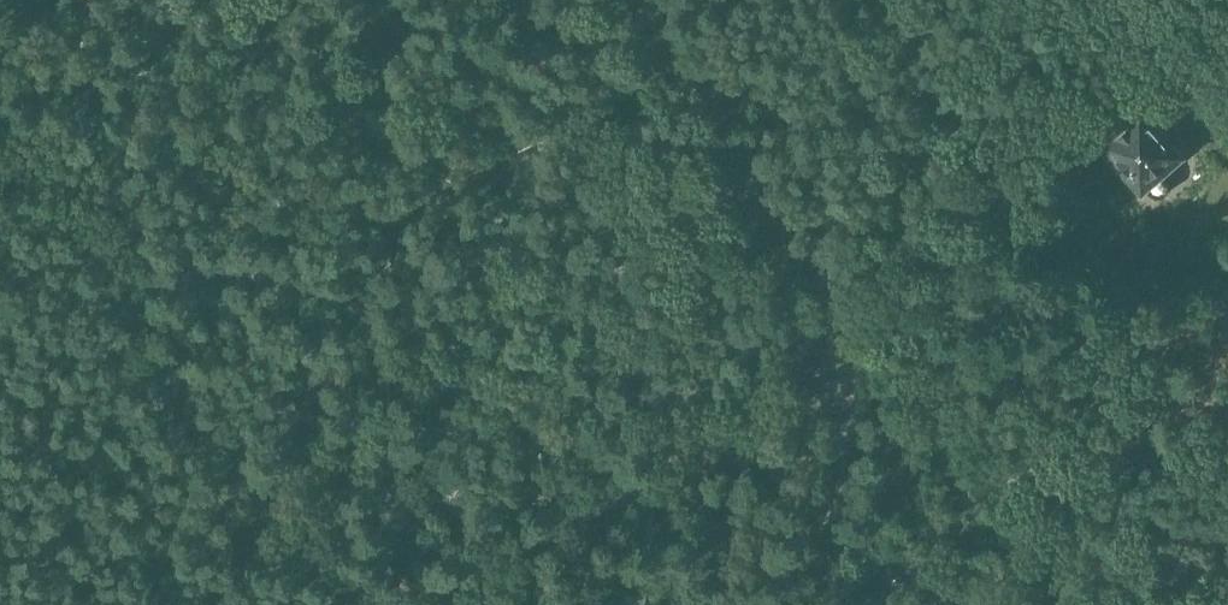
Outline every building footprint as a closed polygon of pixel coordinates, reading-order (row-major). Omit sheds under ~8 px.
[(1169,181),(1161,173),(1182,155),(1141,108),(1101,142),(1143,189),(1145,187),(1153,195),(1155,196),(1158,197),(1161,197),(1165,197),(1167,196),(1169,193),(1170,190),(1171,187),(1170,184),(1169,181)]
